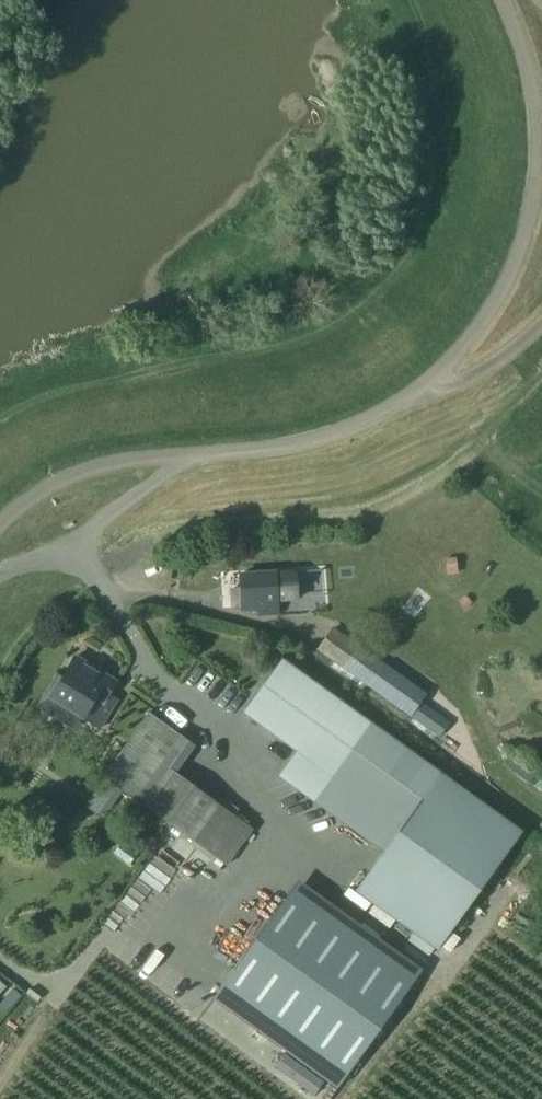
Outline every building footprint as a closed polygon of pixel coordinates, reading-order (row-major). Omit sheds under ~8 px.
[(458,573),(455,555),(444,557),(447,574),(458,573)] [(260,613),(278,612),(277,598),(297,597),(296,570),(241,574),(243,608),(259,607),(260,613)] [(325,640),(319,649),(344,667),(367,684),(378,670),(368,663),(362,671),(348,661),(359,646),(334,628),(331,632),(325,640)] [(263,647),(254,652),(259,662),(268,658),(263,647)] [(443,772),(282,657),(242,713),(295,751),(278,775),(314,801),(384,852),(358,891),(439,952),(523,834),(443,772)] [(77,659),(65,678),(52,699),(83,717),(101,728),(115,704),(105,698),(115,682),(77,659)] [(412,718),(423,703),(428,696),(384,665),(368,687),(412,719),(412,718)] [(423,703),(412,718),(438,737),(450,722),(423,703)] [(150,713),(103,777),(143,805),(194,842),(227,866),(253,829),(221,805),(175,773),(195,746),(150,713)] [(285,898),(213,998),(338,1088),(423,970),(340,911),(327,928),(285,898)] [(41,997),(30,989),(27,993),(37,1001),(41,997)]
